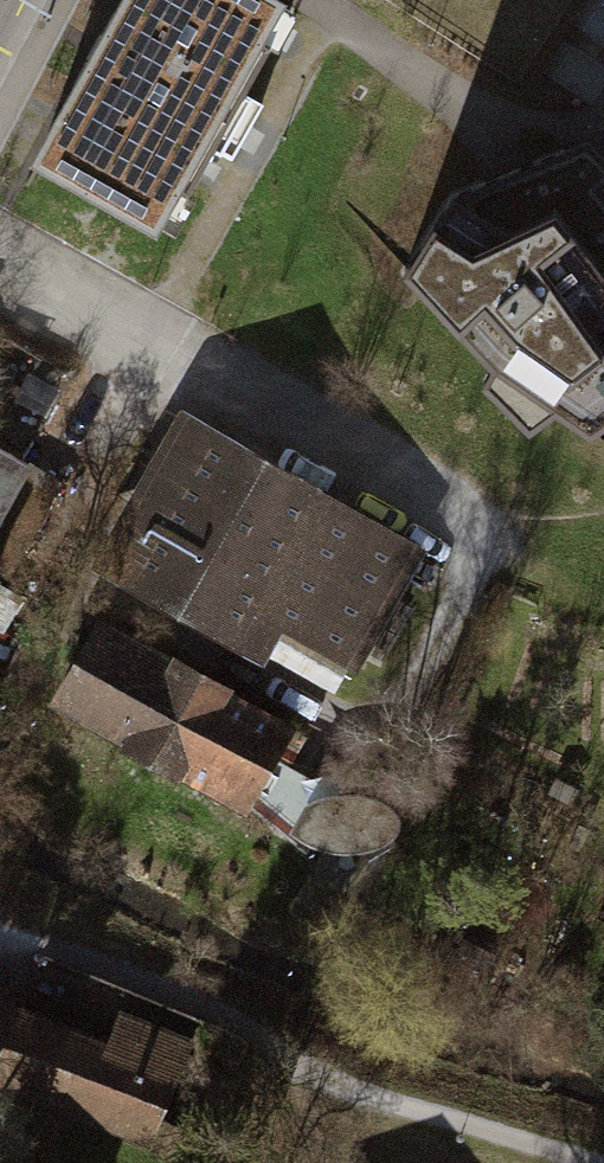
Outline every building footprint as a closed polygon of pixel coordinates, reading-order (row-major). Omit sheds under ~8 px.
[(32,159),(156,227),(200,147),(221,159),(252,103),(232,92),(277,10),(258,0),(120,0),(62,104),(32,159)] [(403,272),(490,366),(481,383),(529,430),(555,410),(590,434),(603,424),(603,193),(600,189),(603,186),(603,159),(588,142),(452,195),(403,272)] [(13,460),(0,453),(0,484),(13,460)] [(128,599),(236,660),(256,624),(354,678),(414,571),(209,456),(128,599)] [(0,484),(0,532),(16,541),(50,481),(13,460),(0,484)] [(248,815),(292,737),(91,623),(46,701),(248,815)] [(330,804),(310,813),(295,840),(305,847),(317,852),(328,856),(339,857),(354,859),(370,857),(381,854),(391,849),(401,839),(401,825),(394,815),(382,808),(371,804),(358,800),(345,801),(330,804)] [(42,1022),(0,1004),(0,1087),(13,1092),(42,1022)] [(117,1052),(42,1022),(13,1092),(137,1143),(177,1044),(129,1024),(117,1052)]
